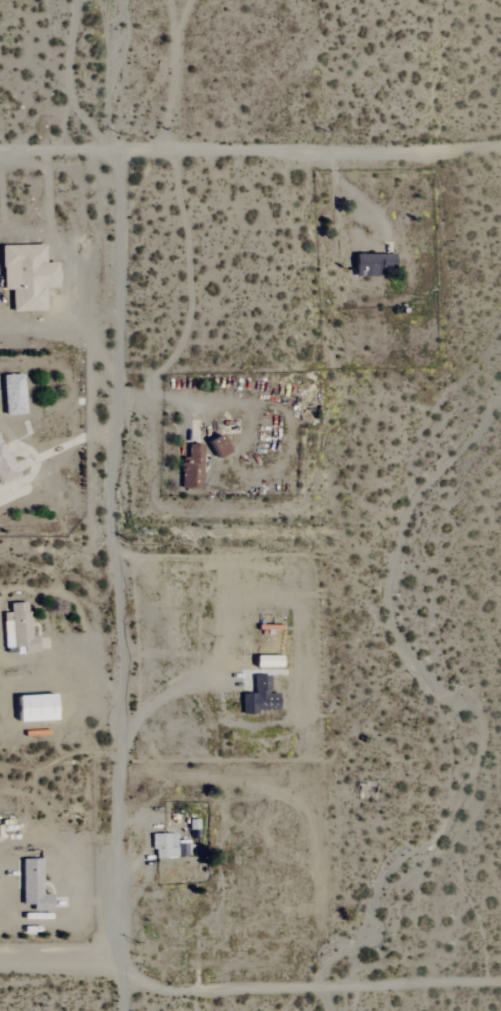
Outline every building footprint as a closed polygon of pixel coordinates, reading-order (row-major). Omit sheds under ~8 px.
[(44,311),(44,289),(56,289),(56,264),(43,264),(43,245),(0,246),(1,290),(10,290),(11,312),(44,311)] [(394,254),(354,255),(355,277),(379,276),(379,269),(394,269),(394,254)] [(207,441),(217,458),(229,451),(219,434),(207,441)] [(202,488),(202,444),(188,444),(188,457),(181,457),(180,488),(202,488)] [(4,647),(21,647),(21,652),(37,652),(37,635),(29,635),(27,602),(9,602),(9,612),(3,613),(4,647)] [(280,655),(255,656),(255,667),(280,667),(280,655)] [(278,711),(277,693),(269,693),(269,675),(253,675),(254,693),(241,694),(242,712),(278,711)] [(16,695),(17,721),(54,719),(53,694),(16,695)] [(175,833),(152,834),(153,858),(175,857),(175,833)] [(41,859),(21,859),(21,905),(32,905),(32,911),(50,911),(50,894),(41,894),(41,859)]
